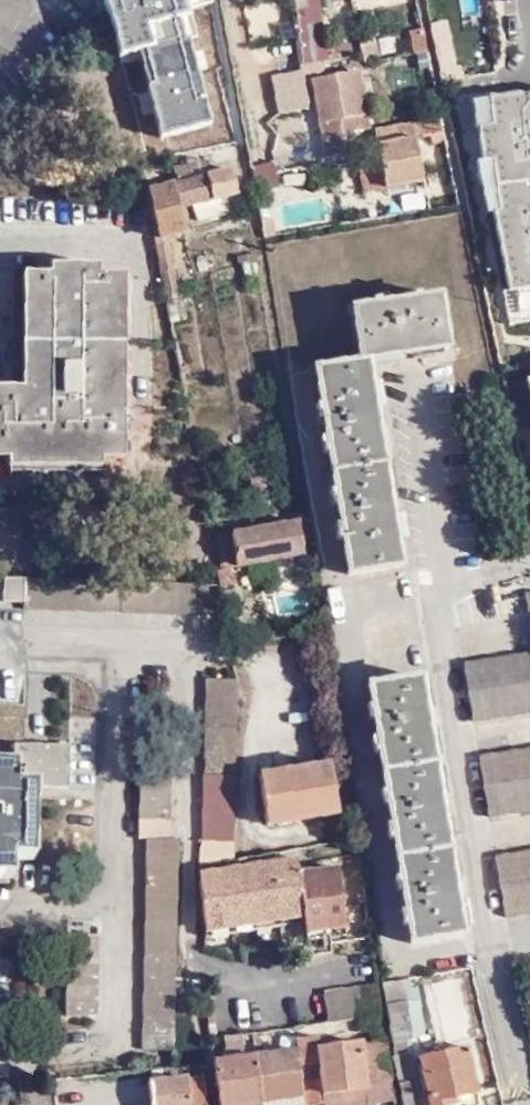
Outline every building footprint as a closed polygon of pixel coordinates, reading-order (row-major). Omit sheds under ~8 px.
[(110,14),(120,45),(122,56),(147,50),(156,83),(150,84),(165,136),(214,122),(191,39),(186,18),(193,16),(191,9),(189,2),(196,0),(106,0),(110,14)] [(213,3),(212,0),(196,0),(189,2),(191,9),(213,3)] [(303,68),(333,63),(321,0),(291,0),(303,68)] [(249,14),(254,41),(277,38),(273,10),(249,14)] [(191,39),(199,37),(193,16),(186,18),(191,39)] [(449,24),(431,27),(441,81),(456,79),(449,24)] [(429,54),(424,30),(410,33),(414,56),(429,54)] [(376,40),(360,42),(362,58),(364,66),(381,63),(376,40)] [(156,83),(147,50),(122,56),(124,63),(142,58),(150,84),(156,83)] [(303,71),(274,76),(281,117),(310,112),(303,71)] [(366,119),(365,114),(359,74),(314,82),(320,126),(349,122),(366,119)] [(471,101),(474,129),(477,129),(486,186),(486,187),(487,187),(492,213),(509,291),(514,315),(529,313),(529,94),(471,101)] [(368,131),(366,119),(349,122),(351,134),(368,131)] [(442,121),(420,124),(423,139),(433,137),(445,135),(442,121)] [(351,134),(349,122),(320,126),(325,160),(355,155),(351,134)] [(422,185),(412,124),(374,130),(378,155),(381,174),(384,190),(422,185)] [(445,135),(433,137),(435,145),(446,144),(445,135)] [(240,158),(238,145),(214,149),(216,162),(240,158)] [(177,181),(181,204),(196,202),(199,217),(229,213),(227,195),(238,193),(234,168),(206,173),(203,159),(177,165),(180,181),(177,181)] [(271,162),(255,167),(260,185),(276,180),(271,162)] [(384,190),(381,174),(358,178),(361,195),(384,192),(384,190)] [(185,228),(181,204),(177,181),(152,187),(161,232),(169,231),(185,228)] [(486,186),(481,187),(486,214),(492,213),(487,187),(486,187),(486,186)] [(271,222),(260,224),(264,241),(273,239),(271,222)] [(156,233),(167,293),(181,291),(169,231),(161,232),(156,233)] [(131,274),(104,274),(104,265),(55,265),(54,271),(27,271),(25,386),(0,387),(0,455),(10,456),(11,465),(107,466),(107,456),(129,456),(131,274)] [(514,315),(509,291),(503,293),(509,325),(529,322),(529,313),(514,315)] [(321,380),(355,582),(409,574),(400,517),(384,422),(375,372),(407,366),(448,360),(438,304),(349,318),(358,375),(321,380)] [(267,475),(248,477),(255,513),(272,510),(267,475)] [(300,521),(231,533),(236,566),(305,554),(300,521)] [(529,596),(529,575),(522,577),(526,597),(529,596)] [(4,576),(3,597),(23,597),(23,605),(201,613),(203,582),(4,576)] [(467,648),(477,707),(529,698),(529,636),(467,648)] [(206,675),(202,836),(233,836),(238,676),(206,675)] [(373,692),(414,942),(466,932),(460,890),(447,808),(435,727),(428,682),(373,692)] [(11,875),(12,856),(33,856),(35,785),(72,786),(72,743),(14,742),(14,764),(0,764),(0,875),(11,875)] [(529,806),(529,743),(486,751),(496,811),(529,806)] [(149,835),(144,1047),(176,1047),(178,856),(178,835),(169,834),(172,751),(140,751),(139,834),(149,835)] [(266,820),(336,809),(328,760),(257,772),(266,820)] [(296,845),(270,850),(198,864),(205,917),(206,925),(309,907),(296,845)] [(504,855),(515,915),(529,912),(529,851),(504,855)] [(309,867),(320,926),(352,919),(340,860),(309,867)] [(352,919),(320,926),(322,933),(353,927),(352,919)] [(69,930),(68,1012),(99,1012),(100,931),(69,930)] [(402,976),(382,979),(382,982),(386,1014),(388,1025),(389,1034),(410,1031),(402,976)] [(331,1020),(386,1014),(382,982),(328,990),(331,1020)] [(221,1104),(263,1104),(262,1096),(260,1097),(255,1052),(252,1030),(225,1032),(227,1056),(213,1056),(221,1104)] [(328,1104),(397,1096),(389,1037),(323,1044),(321,1033),(299,1035),(299,1047),(301,1059),(323,1057),(328,1104)] [(467,1045),(421,1055),(432,1104),(453,1104),(458,1104),(457,1096),(478,1091),(467,1045)] [(301,1059),(299,1047),(288,1048),(267,1050),(255,1052),(260,1097),(262,1096),(263,1104),(305,1104),(305,1103),(304,1092),(303,1080),(301,1059)] [(204,1079),(192,1079),(191,1074),(149,1078),(152,1104),(208,1104),(204,1079)] [(416,1076),(399,1080),(404,1104),(421,1104),(416,1076)] [(303,1080),(304,1092),(305,1103),(320,1101),(318,1078),(303,1080)]
